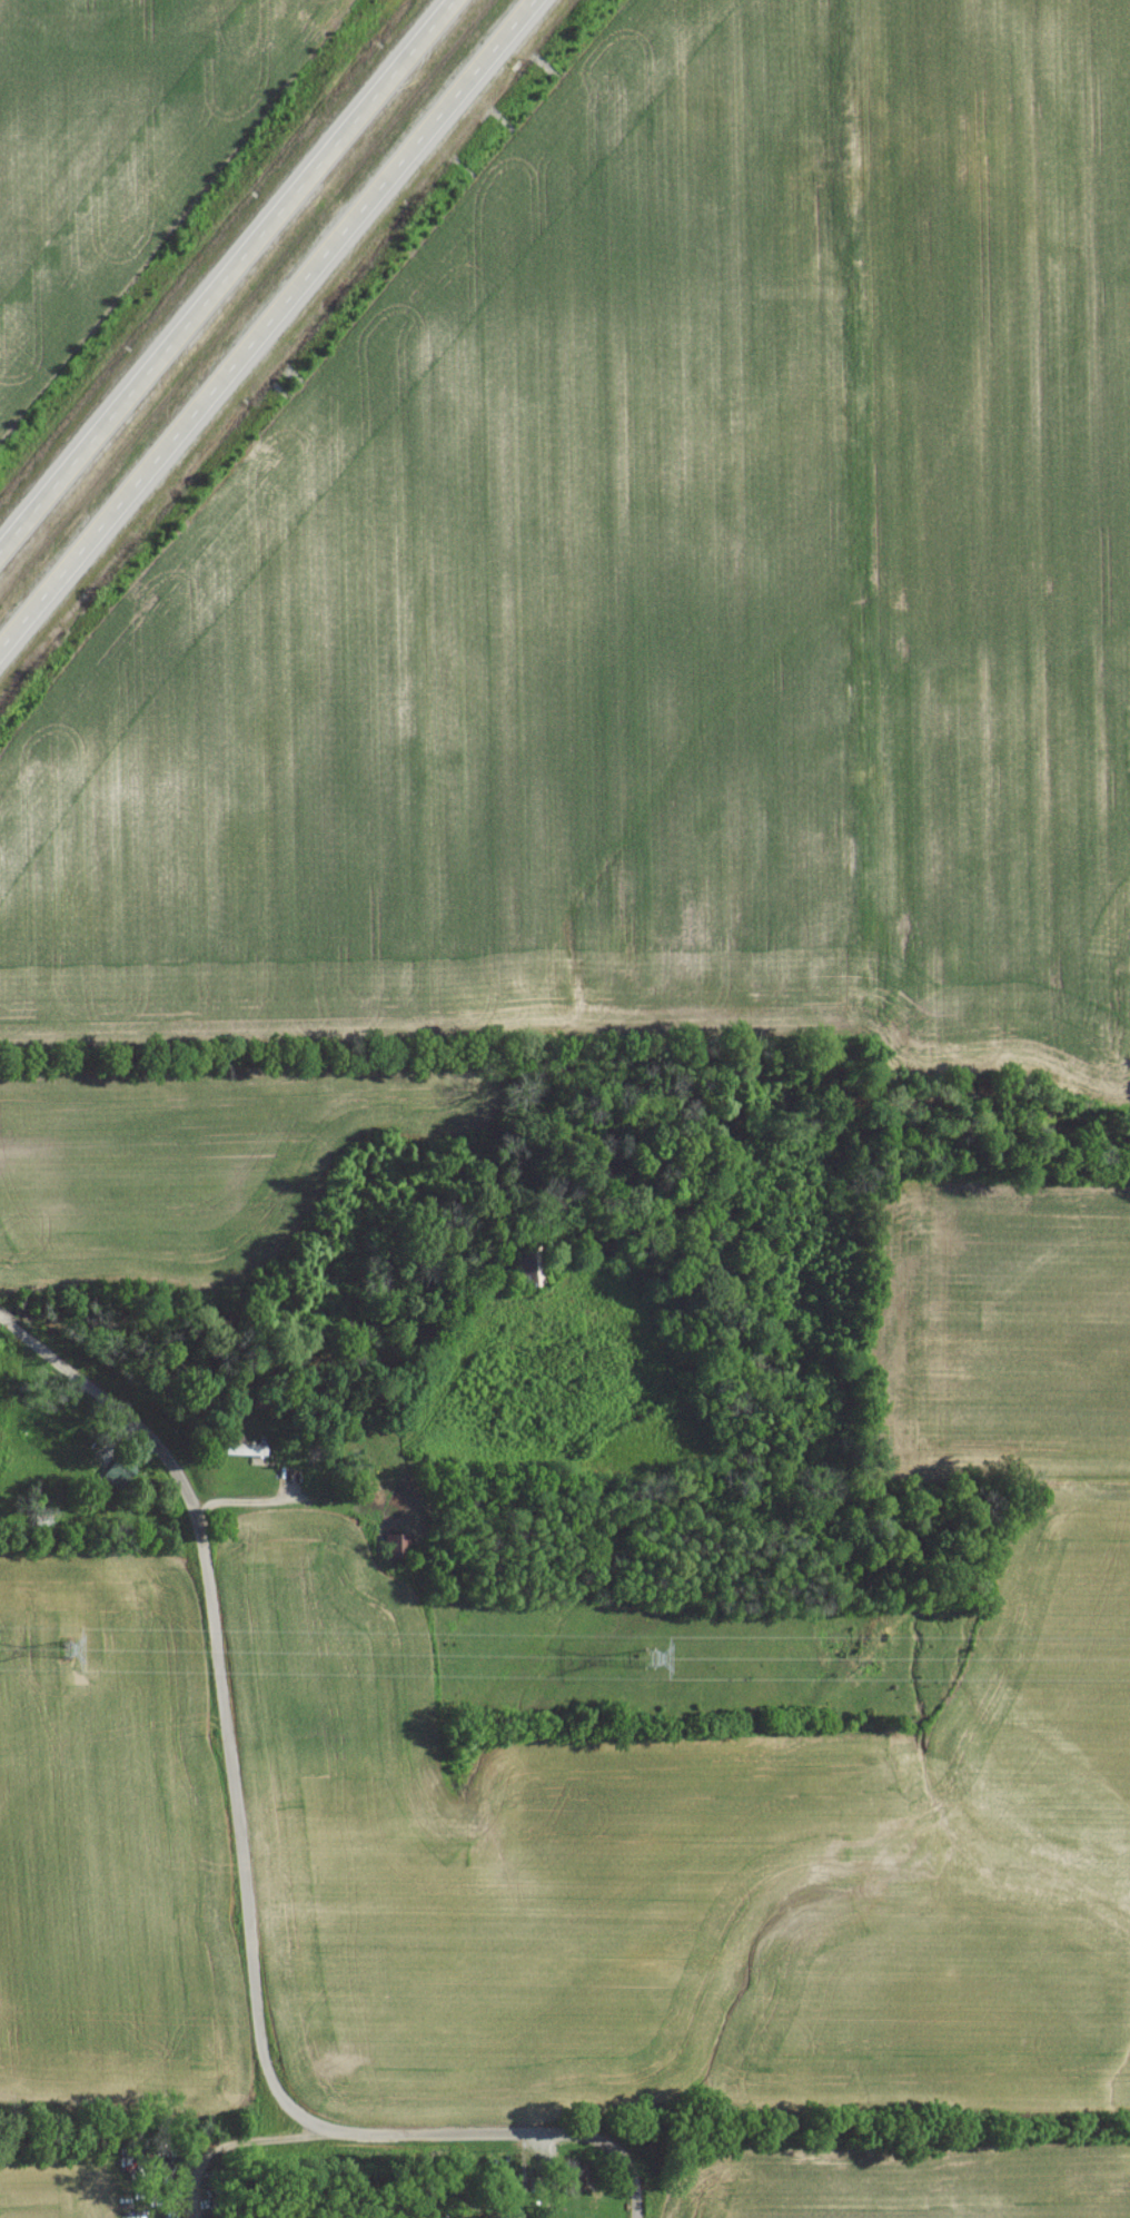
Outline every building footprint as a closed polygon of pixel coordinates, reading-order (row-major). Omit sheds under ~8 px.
[(547,1291),(546,1254),(510,1254),(511,1291),(547,1291)] [(266,1462),(266,1451),(225,1450),(225,1462),(266,1462)]
